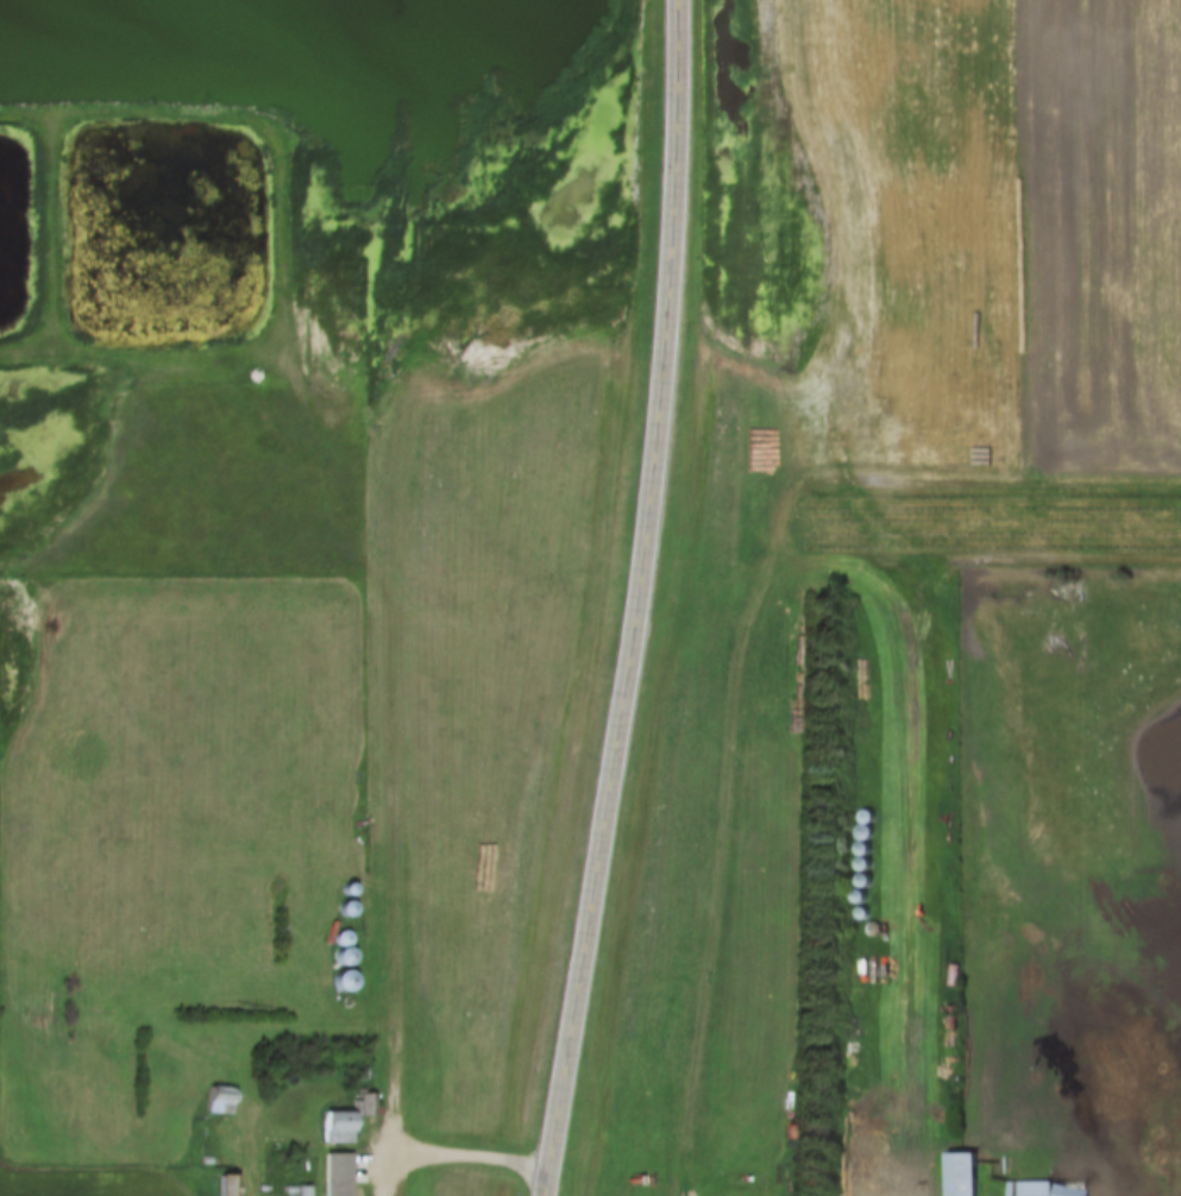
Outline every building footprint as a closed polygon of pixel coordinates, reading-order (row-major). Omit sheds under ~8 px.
[(347,898),(352,895),(354,892),(352,887),(347,885),(343,887),(341,890),(343,895),(347,898)] [(347,919),(353,917),(357,911),(354,904),(347,901),(341,904),(338,909),(341,917),(347,919)] [(862,920),(867,919),(869,913),(867,908),(862,906),(856,908),(855,913),(856,919),(862,920)] [(873,938),(879,936),(881,930),(879,924),(873,921),(867,924),(865,930),(867,936),(873,938)] [(344,970),(352,967),(356,958),(352,950),(344,948),(335,950),(333,958),(335,967),(344,970)] [(344,994),(351,990),(354,983),(351,975),(344,971),(335,975),(332,982),(335,990),(344,994)] [(348,1012),(353,1009),(354,1005),(353,1000),(348,999),(344,1000),(341,1005),(344,1009),(348,1012)] [(1142,1050),(1162,1049),(1162,1056),(1142,1057),(1142,1050)] [(209,1087),(234,1090),(230,1118),(205,1114),(209,1087)] [(357,1094),(373,1094),(373,1118),(357,1118),(357,1094)] [(322,1113),(350,1113),(350,1144),(322,1144),(322,1113)] [(975,1152),(975,1195),(946,1195),(946,1152),(975,1152)] [(202,1157),(212,1157),(212,1165),(202,1165),(202,1157)] [(234,1175),(234,1195),(218,1195),(218,1175),(234,1175)] [(1085,1182),(1085,1195),(1007,1195),(1007,1182),(1085,1182)]
